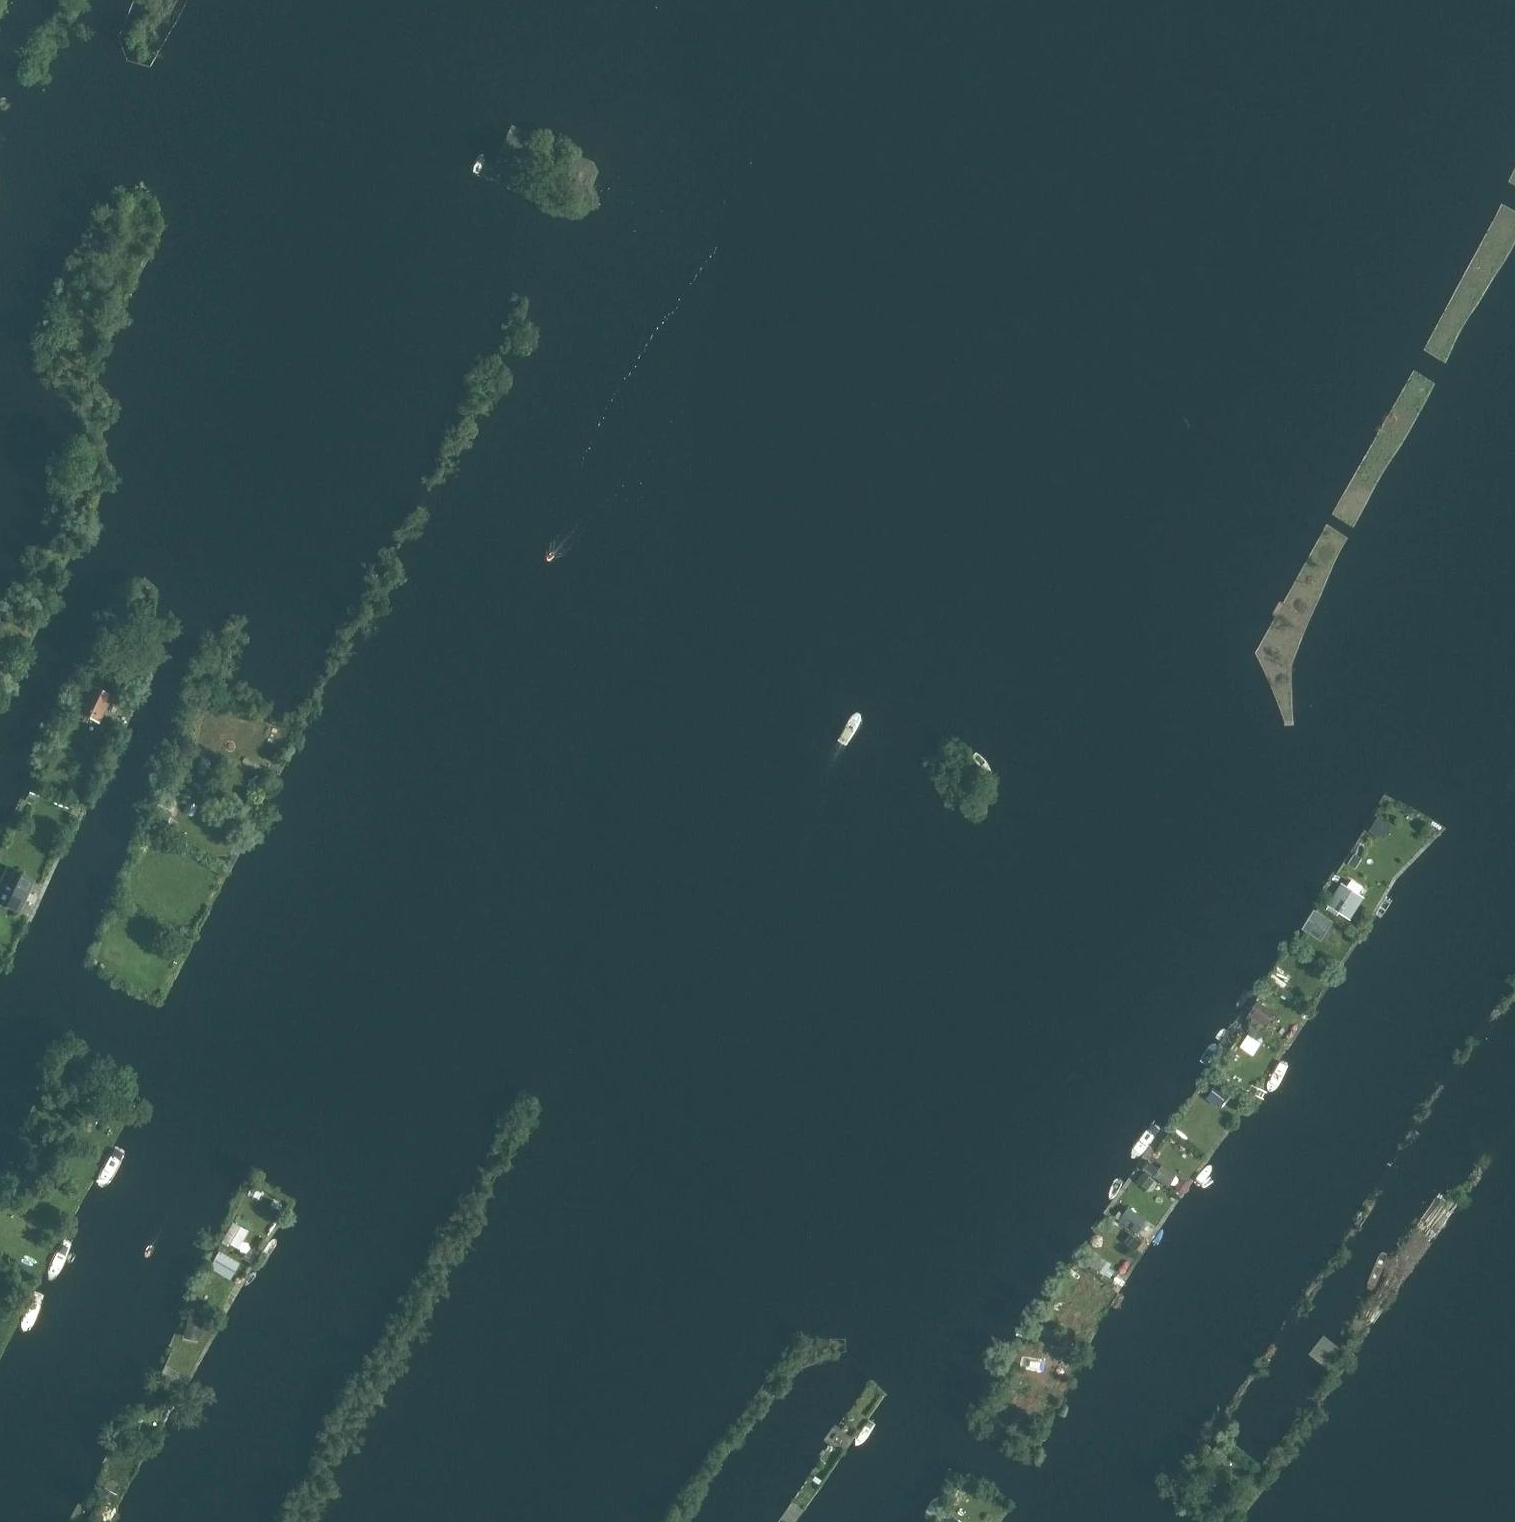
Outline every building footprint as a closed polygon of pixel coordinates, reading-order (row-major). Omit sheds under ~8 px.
[(72,507),(68,515),(78,519),(82,511),(72,507)] [(35,590),(31,599),(40,603),(45,594),(35,590)] [(99,724),(112,696),(91,685),(77,713),(99,724)] [(1355,853),(1348,864),(1356,869),(1363,858),(1355,853)] [(0,887),(0,906),(21,916),(36,883),(8,870),(0,887)] [(1329,906),(1327,909),(1338,916),(1339,913),(1351,920),(1365,898),(1341,883),(1327,905),(1329,906)] [(1315,910),(1303,929),(1322,941),(1334,922),(1315,910)] [(1259,1001),(1246,1019),(1256,1026),(1260,1020),(1268,1026),(1273,1020),(1264,1014),(1269,1008),(1259,1001)] [(1250,1029),(1246,1036),(1259,1044),(1263,1038),(1250,1029)] [(1217,1084),(1212,1090),(1225,1100),(1230,1094),(1217,1084)] [(1164,1165),(1154,1178),(1168,1188),(1178,1176),(1164,1165)] [(1145,1173),(1137,1182),(1148,1190),(1149,1189),(1153,1192),(1159,1184),(1156,1181),(1145,1173)] [(1128,1207),(1118,1222),(1137,1235),(1147,1220),(1128,1207)] [(232,1223),(221,1243),(226,1246),(228,1242),(239,1248),(248,1232),(232,1223)] [(248,1247),(242,1258),(252,1264),(258,1253),(248,1247)] [(1091,1262),(1089,1266),(1096,1271),(1099,1267),(1111,1274),(1120,1259),(1101,1247),(1091,1262)] [(220,1254),(211,1268),(229,1278),(237,1264),(220,1254)] [(189,1316),(186,1330),(201,1333),(203,1318),(189,1316)] [(1045,1327),(1041,1333),(1048,1338),(1052,1331),(1045,1327)] [(179,1374),(175,1383),(182,1386),(186,1378),(179,1374)] [(1013,1377),(1010,1386),(1018,1390),(1022,1380),(1013,1377)] [(97,1487),(93,1494),(109,1503),(115,1494),(104,1488),(103,1490),(97,1487)] [(89,1520),(92,1521),(102,1521),(105,1516),(95,1510),(89,1520)]
